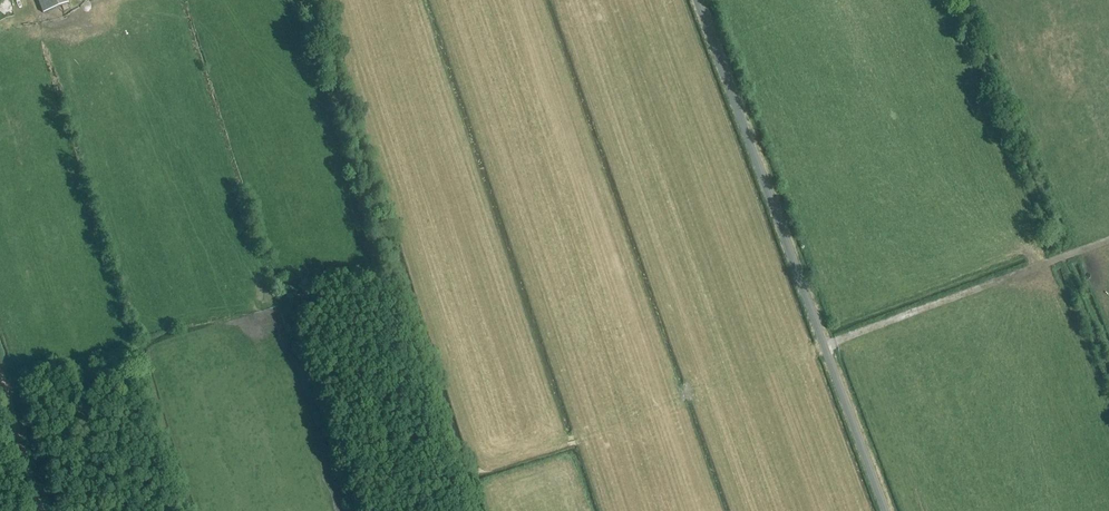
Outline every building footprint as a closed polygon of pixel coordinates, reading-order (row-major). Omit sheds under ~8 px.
[(44,14),(69,4),(68,0),(38,0),(44,14)]
